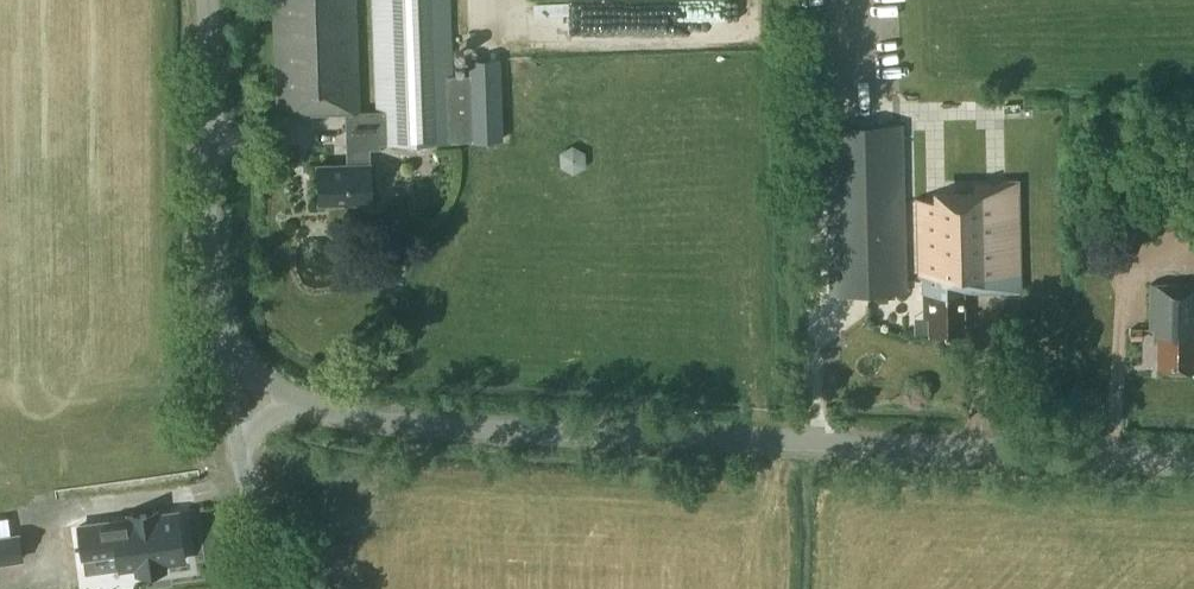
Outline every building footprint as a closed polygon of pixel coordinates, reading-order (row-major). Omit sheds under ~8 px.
[(380,111),(361,111),(357,0),(274,0),(278,106),(284,106),(284,116),(346,114),(347,163),(319,164),(320,202),(372,201),(372,147),(382,147),(382,142),(503,138),(500,58),(470,59),(471,74),(452,75),(449,0),(375,0),(380,111)] [(907,291),(904,123),(826,124),(829,293),(907,291)] [(561,167),(573,173),(586,166),(586,152),(572,144),(559,152),(561,167)] [(928,316),(929,333),(964,332),(964,292),(1023,291),(1021,202),(1020,178),(972,179),(972,187),(933,188),(933,197),(914,197),(915,279),(923,279),(924,316),(928,316)] [(1151,285),(1150,330),(1154,330),(1154,337),(1158,337),(1157,366),(1193,367),(1193,286),(1151,285)] [(1143,327),(1130,327),(1130,338),(1142,338),(1143,327)] [(26,515),(51,508),(48,499),(23,506),(26,515)] [(137,520),(85,526),(89,555),(124,551),(126,569),(143,567),(144,573),(170,570),(170,563),(190,561),(184,514),(164,516),(163,513),(137,516),(137,520)] [(0,525),(0,548),(16,546),(13,523),(0,525)] [(103,567),(69,570),(71,588),(105,588),(103,567)]
